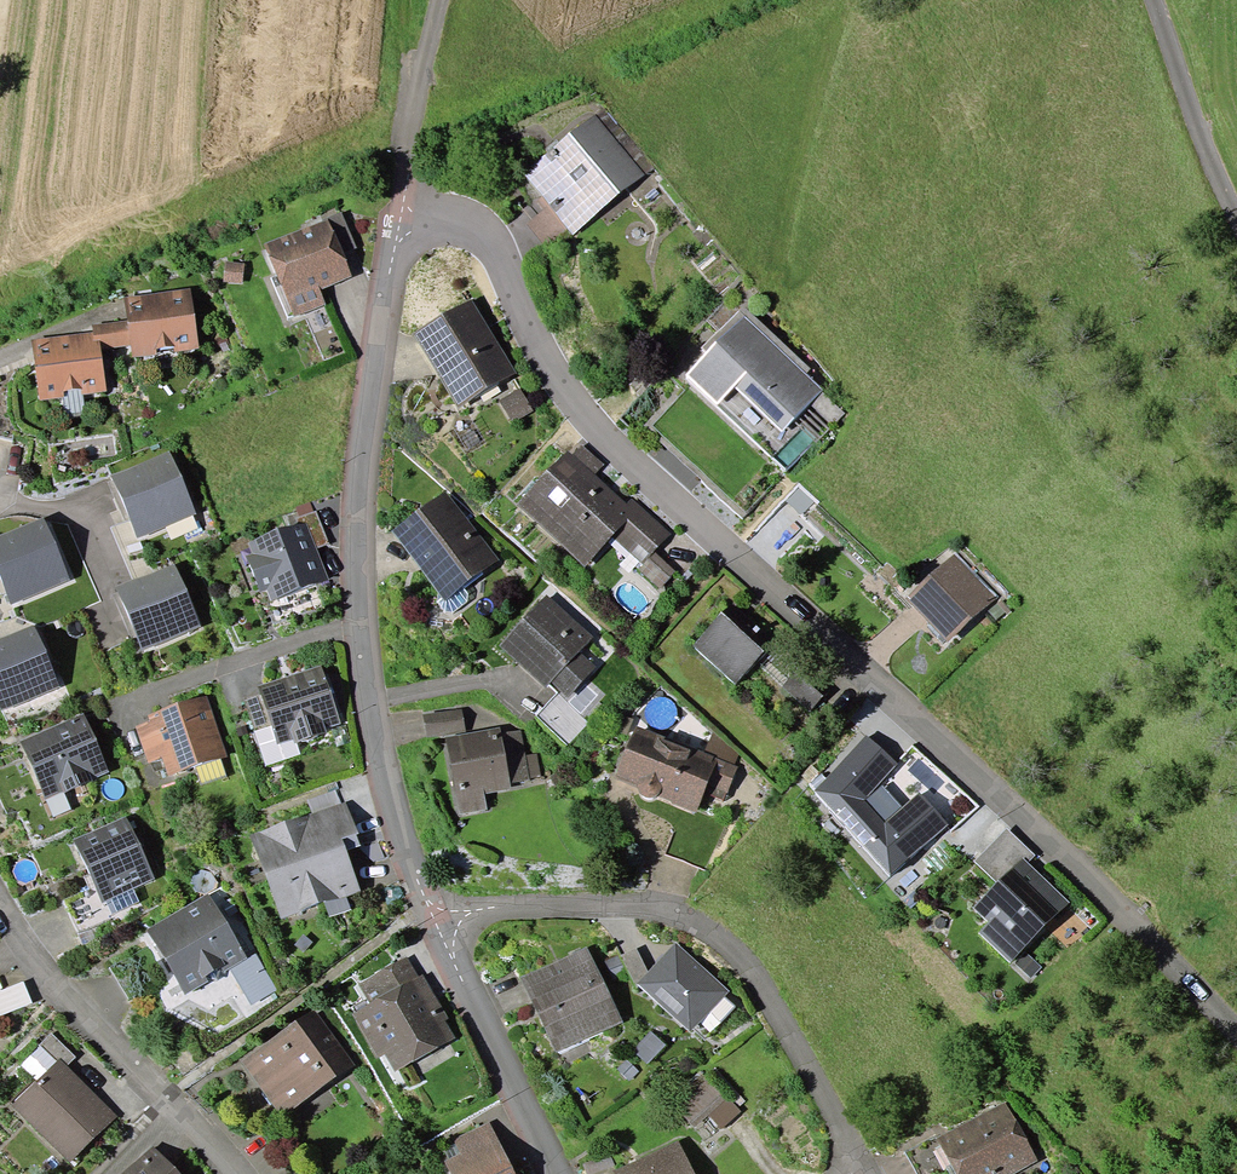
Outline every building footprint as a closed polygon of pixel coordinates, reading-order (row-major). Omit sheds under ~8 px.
[(646,175),(597,116),(524,175),(574,235),(646,175)] [(343,253),(357,248),(342,211),(327,217),(328,219),(333,231),(334,231),(343,253)] [(333,231),(328,219),(265,244),(294,317),(326,304),(320,290),(352,277),(351,274),(343,253),(334,231),(333,231)] [(245,263),(226,262),(224,282),(243,283),(245,263)] [(191,288),(125,296),(128,321),(131,345),(133,357),(198,349),(191,288)] [(517,374),(473,299),(414,333),(457,409),(517,374)] [(810,369),(743,305),(701,349),(706,353),(684,375),(716,406),(735,386),(782,432),(823,390),(806,373),(810,369)] [(131,345),(128,321),(92,325),(93,332),(94,342),(100,341),(101,349),(131,345)] [(94,342),(93,332),(31,340),(39,400),(62,398),(83,394),(106,392),(101,349),(100,341),(94,342)] [(520,388),(499,401),(512,422),(533,410),(520,388)] [(86,415),(83,394),(62,398),(65,418),(86,415)] [(582,444),(573,454),(568,450),(517,504),(584,566),(612,537),(642,565),(654,552),(670,534),(632,499),(627,504),(595,475),(604,465),(582,444)] [(196,513),(170,451),(111,475),(138,538),(196,513)] [(499,560),(446,490),(391,531),(438,593),(444,601),(463,587),(499,560)] [(296,507),(300,517),(314,511),(311,502),(296,507)] [(307,522),(316,548),(329,544),(316,511),(314,511),(300,517),(296,518),(299,525),(307,522)] [(44,517),(0,535),(0,579),(10,604),(70,580),(44,517)] [(316,548),(307,522),(299,525),(249,543),(253,554),(246,556),(259,592),(267,589),(271,600),(328,579),(316,548)] [(675,571),(654,552),(642,565),(638,569),(660,588),(675,571)] [(997,597),(957,552),(906,598),(946,643),(997,597)] [(201,627),(175,564),(116,589),(142,651),(201,627)] [(468,594),(463,587),(444,601),(438,593),(436,601),(444,612),(452,613),(467,602),(468,594)] [(593,637),(547,594),(499,645),(545,688),(548,685),(558,695),(559,693),(566,699),(596,668),(580,652),(593,637)] [(732,601),(693,646),(735,683),(774,639),(732,601)] [(35,624),(0,638),(0,709),(1,711),(60,687),(35,624)] [(341,724),(321,665),(258,686),(278,745),(294,739),(295,743),(327,733),(325,729),(341,724)] [(823,696),(795,672),(782,686),(810,710),(823,696)] [(559,693),(558,695),(537,718),(568,746),(591,722),(566,699),(559,693)] [(228,756),(206,694),(148,715),(150,721),(135,726),(149,763),(162,758),(169,777),(195,768),(221,759),(228,756)] [(423,715),(426,737),(466,731),(462,709),(423,715)] [(111,771),(86,713),(21,741),(46,799),(111,771)] [(704,753),(636,726),(613,778),(638,787),(638,788),(638,790),(639,792),(640,793),(641,795),(643,796),(645,797),(648,798),(649,798),(652,797),(654,797),(656,797),(657,796),(671,802),(671,803),(696,813),(704,794),(724,802),(738,766),(734,765),(704,753)] [(500,728),(445,738),(460,814),(488,809),(485,794),(512,789),(511,784),(530,780),(530,778),(541,776),(537,753),(526,755),(521,730),(501,733),(500,728)] [(739,755),(713,731),(704,753),(734,765),(739,755)] [(898,764),(866,735),(814,791),(890,876),(948,825),(919,793),(902,807),(885,822),(865,801),(881,784),(898,764)] [(227,778),(221,759),(195,768),(201,786),(227,778)] [(902,807),(881,784),(865,801),(885,822),(902,807)] [(308,800),(313,814),(341,804),(336,790),(308,800)] [(358,834),(347,802),(341,804),(313,814),(251,835),(281,919),(324,904),(346,896),(361,891),(347,850),(343,839),(356,835),(358,834)] [(155,879),(127,816),(74,840),(102,903),(106,901),(133,888),(155,879)] [(1021,857),(1028,863),(1035,855),(1007,827),(973,861),(995,883),(1021,857)] [(360,846),(356,835),(343,839),(347,850),(360,846)] [(1021,857),(995,883),(972,907),(988,922),(978,932),(1010,962),(1069,902),(1028,863),(1021,857)] [(140,902),(133,888),(106,901),(112,915),(140,902)] [(247,958),(209,893),(147,929),(185,994),(229,969),(247,958)] [(351,910),(346,896),(324,904),(329,918),(351,910)] [(730,991),(676,943),(648,972),(637,985),(691,1032),(730,991)] [(623,1021),(587,947),(520,977),(556,1053),(623,1021)] [(637,948),(620,955),(637,985),(648,972),(637,948)] [(1041,967),(1024,952),(1014,963),(1031,978),(1041,967)] [(247,958),(229,969),(250,1005),(277,990),(255,954),(247,958)] [(419,977),(407,956),(359,983),(370,1003),(351,1014),(376,1059),(385,1054),(395,1072),(456,1038),(445,1020),(448,1018),(424,974),(419,977)] [(24,981),(0,990),(0,1016),(33,1003),(24,981)] [(354,1065),(314,1008),(240,1060),(280,1117),(354,1065)] [(666,1045),(651,1031),(632,1051),(647,1065),(666,1045)] [(59,1058),(67,1066),(76,1058),(52,1034),(21,1065),(37,1081),(59,1058)] [(59,1058),(37,1081),(12,1106),(69,1163),(117,1115),(67,1066),(59,1058)] [(639,1072),(627,1059),(617,1068),(629,1082),(639,1072)] [(696,1127),(709,1116),(721,1130),(741,1112),(711,1077),(677,1105),(696,1127)] [(1005,1102),(937,1139),(957,1173),(1014,1173),(1038,1161),(1005,1102)] [(490,1122),(454,1139),(460,1153),(445,1161),(451,1173),(515,1173),(490,1122)] [(679,1140),(613,1171),(614,1173),(695,1173),(679,1140)] [(120,1173),(179,1173),(152,1145),(120,1173)]
